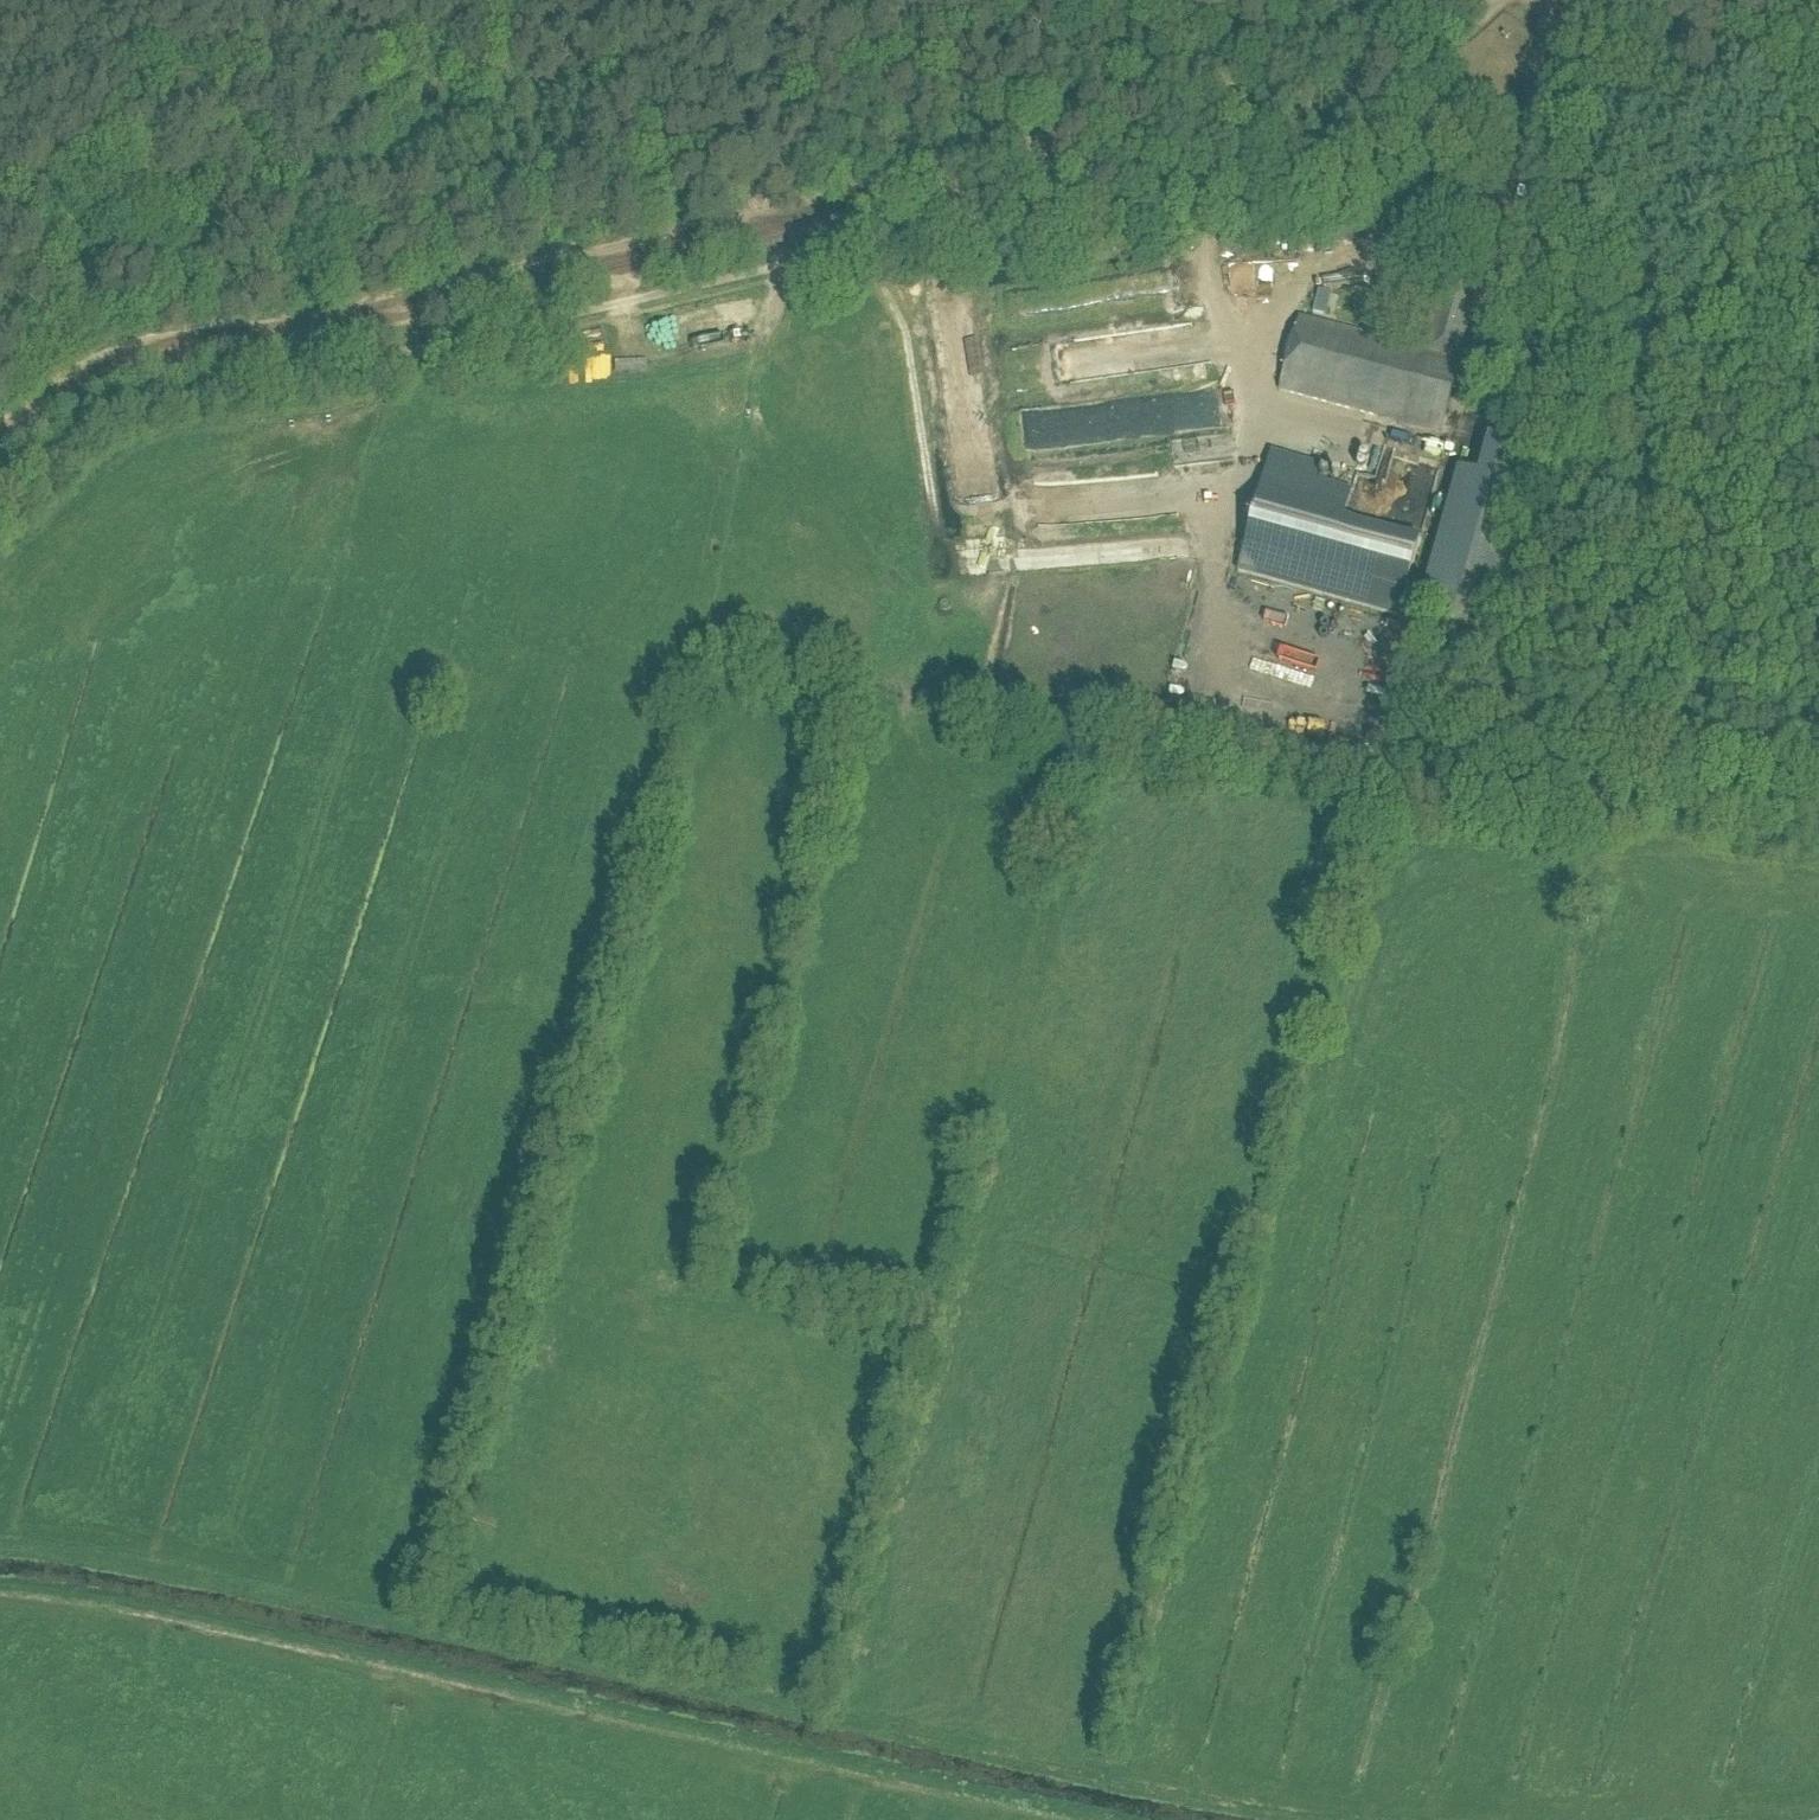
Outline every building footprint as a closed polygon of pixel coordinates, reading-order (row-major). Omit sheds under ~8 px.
[(1315,207),(1322,246),(1422,225),(1415,186),(1315,207)] [(1460,363),(1479,295),(1471,293),(1475,278),(1445,270),(1423,351),(1300,318),(1281,392),(1404,424),(1404,426),(1444,436),(1463,364),(1460,363)] [(665,356),(670,355),(668,328),(616,331),(618,360),(632,359),(633,377),(666,375),(665,356)] [(1195,436),(1213,436),(1213,406),(1195,406),(1195,436)] [(1483,639),(1539,439),(1513,432),(1509,447),(1488,441),(1478,478),(1457,472),(1416,621),(1483,639)] [(1316,483),(1320,467),(1272,453),(1238,572),(1400,618),(1421,541),(1343,520),(1351,493),(1316,483)]
